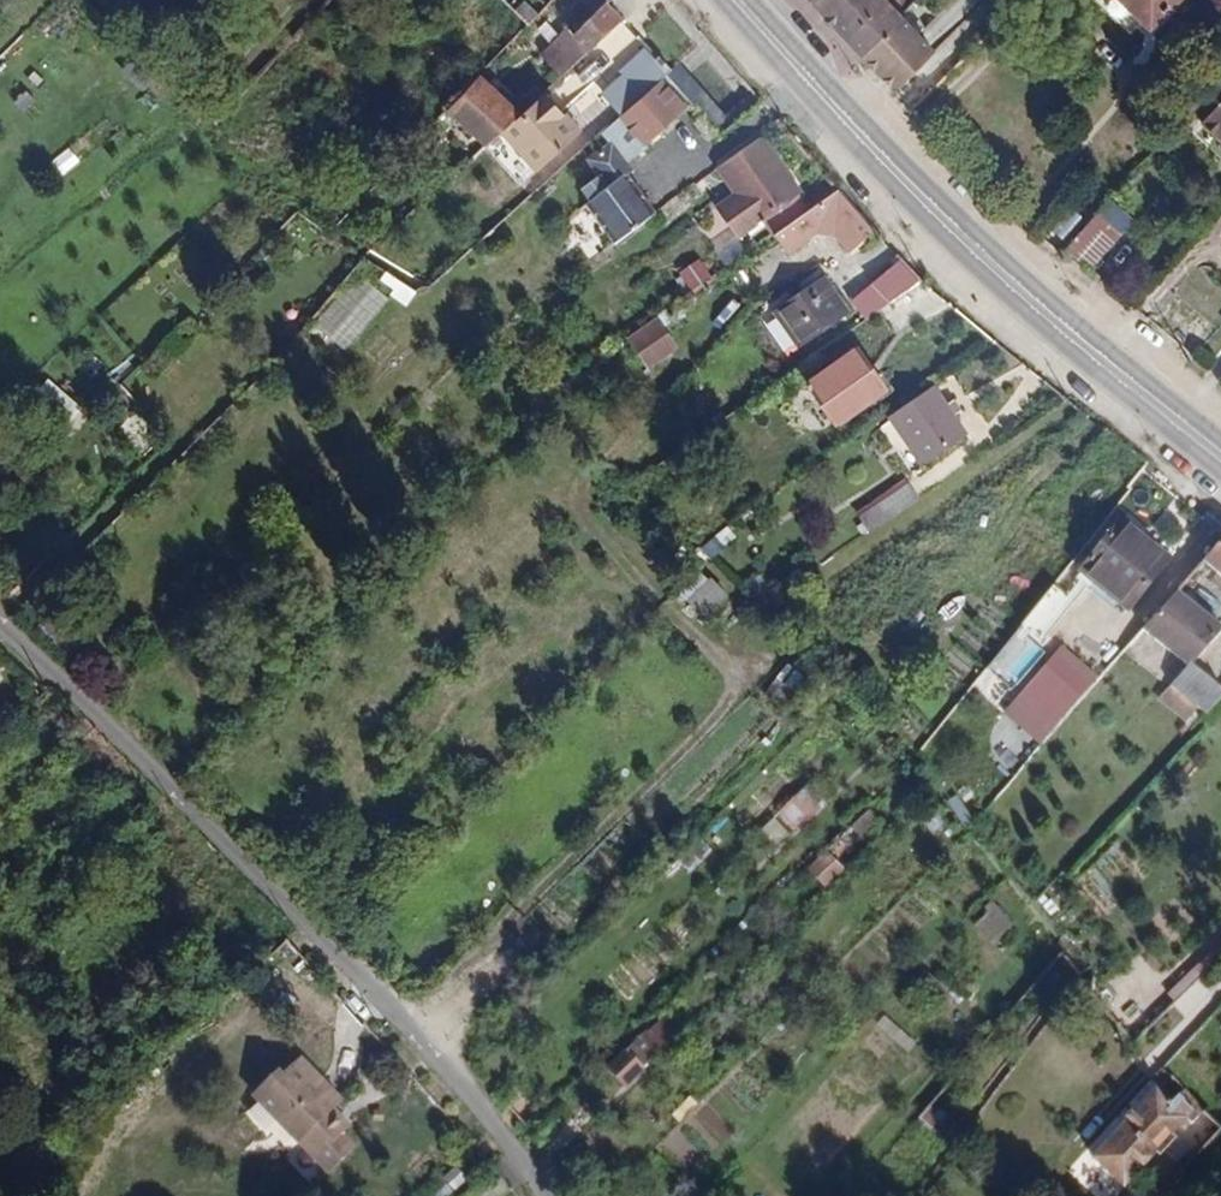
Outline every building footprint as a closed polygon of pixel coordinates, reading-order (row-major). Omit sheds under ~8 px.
[(810,2),(831,24),(855,0),(812,0),(810,2)] [(831,24),(859,56),(899,18),(882,0),(855,0),(831,24)] [(1092,2),(1129,38),(1143,24),(1149,30),(1178,0),(1094,0),(1092,2)] [(539,56),(560,80),(622,25),(605,6),(570,37),(566,32),(539,56)] [(899,18),(859,56),(894,92),(933,54),(899,18)] [(639,99),(657,82),(664,77),(640,51),(616,74),(639,99)] [(723,114),(679,63),(664,76),(708,127),(723,114)] [(443,111),(483,150),(518,118),(476,77),(443,111)] [(682,111),(657,82),(639,99),(617,119),(641,147),(682,111)] [(719,139),(759,105),(747,91),(723,114),(708,127),(719,139)] [(576,136),(541,97),(531,106),(518,118),(483,150),(516,188),(576,136)] [(712,210),(733,240),(796,195),(758,139),(714,171),(732,196),(712,210)] [(610,144),(588,160),(600,179),(591,185),(598,195),(586,203),(613,244),(648,220),(621,177),(629,172),(610,144)] [(856,246),(871,232),(834,190),(792,220),(801,231),(824,211),(856,246)] [(1097,215),(1062,252),(1086,273),(1121,236),(1097,215)] [(888,304),(914,280),(897,261),(870,284),(888,304)] [(305,337),(338,363),(389,298),(356,272),(305,337)] [(378,289),(411,305),(418,288),(385,273),(378,289)] [(770,314),(797,350),(847,313),(821,277),(770,314)] [(650,371),(680,349),(668,332),(638,354),(650,371)] [(855,351),(806,386),(834,425),(884,390),(855,351)] [(941,406),(928,388),(885,418),(920,467),(963,437),(950,418),(958,412),(950,400),(941,406)] [(855,519),(866,534),(916,499),(906,485),(855,519)] [(1078,572),(1126,611),(1168,561),(1122,521),(1078,572)] [(1201,562),(1220,579),(1220,539),(1201,562)] [(697,571),(681,602),(713,618),(728,587),(697,571)] [(1168,686),(1201,716),(1220,694),(1191,665),(1220,634),(1173,593),(1140,630),(1185,668),(1168,686)] [(1103,680),(1065,647),(1002,719),(1039,752),(1103,680)] [(787,663),(777,679),(799,692),(809,676),(787,663)] [(810,784),(777,813),(795,834),(828,805),(810,784)] [(868,811),(835,848),(849,861),(882,824),(868,811)] [(808,869),(826,891),(846,874),(829,852),(808,869)] [(975,926),(994,946),(1015,927),(995,906),(975,926)] [(885,1017),(876,1027),(907,1054),(916,1043),(885,1017)] [(633,1047),(608,1072),(623,1087),(648,1062),(633,1047)] [(292,1069),(319,1098),(326,1091),(300,1063),(292,1069)] [(257,1101),(284,1131),(319,1098),(292,1069),(257,1101)] [(1195,1118),(1174,1099),(1172,1102),(1169,1104),(1152,1089),(1091,1159),(1123,1188),(1183,1120),(1189,1125),(1190,1123),(1195,1118)] [(333,1107),(337,1103),(326,1091),(319,1098),(329,1110),(333,1107)] [(294,1142),(320,1118),(329,1110),(319,1098),(284,1131),(294,1142)] [(919,1119),(952,1144),(967,1125),(934,1100),(919,1119)] [(329,1110),(320,1118),(350,1149),(362,1138),(333,1107),(329,1110)] [(324,1173),(350,1149),(320,1118),(294,1142),(324,1173)] [(468,1181),(458,1167),(422,1191),(426,1195),(445,1195),(468,1181)]
